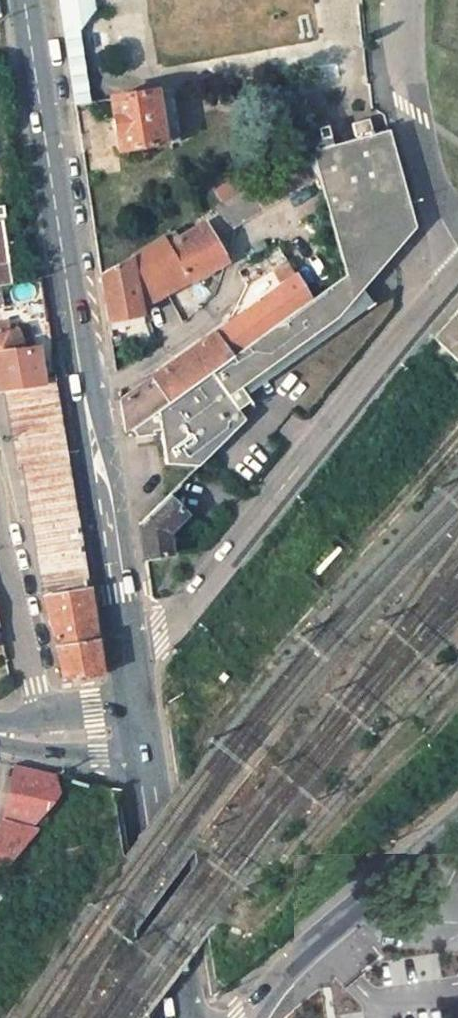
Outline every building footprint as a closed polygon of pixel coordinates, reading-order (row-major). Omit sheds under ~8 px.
[(64,33),(77,31),(79,31),(86,23),(82,0),(59,0),(64,33)] [(92,0),(82,0),(86,23),(94,12),(92,0)] [(64,33),(66,51),(75,107),(88,105),(77,31),(64,33)] [(170,93),(109,102),(117,153),(177,144),(170,93)] [(412,225),(388,132),(372,137),(368,119),(351,123),(355,141),(311,153),(317,178),(322,196),(327,214),(336,248),(343,276),(350,303),(414,232),(412,225)] [(220,235),(317,178),(311,153),(295,162),(207,213),(220,235)] [(12,286),(5,245),(10,243),(2,206),(0,206),(0,288),(12,286)] [(312,219),(322,257),(336,248),(327,214),(312,219)] [(107,324),(144,316),(141,307),(226,263),(202,228),(169,246),(164,238),(100,276),(104,301),(107,324)] [(336,248),(322,257),(297,274),(285,261),(279,249),(238,273),(247,287),(268,275),(278,292),(119,401),(124,431),(154,410),(343,276),(336,248)] [(350,303),(343,276),(154,410),(162,462),(165,463),(194,465),(252,410),(235,392),(335,322),(350,303)] [(424,339),(457,369),(457,302),(424,339)] [(42,386),(36,351),(31,351),(21,352),(19,341),(18,333),(11,334),(0,335),(0,392),(6,391),(42,386)] [(21,352),(31,351),(30,342),(19,341),(21,352)] [(24,463),(45,598),(85,590),(53,384),(42,386),(6,391),(16,463),(24,463)] [(133,493),(138,523),(165,497),(178,485),(176,482),(194,465),(165,463),(133,493)] [(184,518),(165,497),(138,523),(143,558),(170,556),(167,536),(184,518)] [(100,676),(95,643),(87,590),(85,590),(45,598),(63,683),(100,676)] [(13,767),(1,823),(34,826),(64,791),(55,775),(13,767)] [(40,828),(67,797),(64,791),(34,826),(1,823),(0,824),(0,875),(40,828)] [(46,834),(40,828),(0,875),(0,891),(46,834)]
